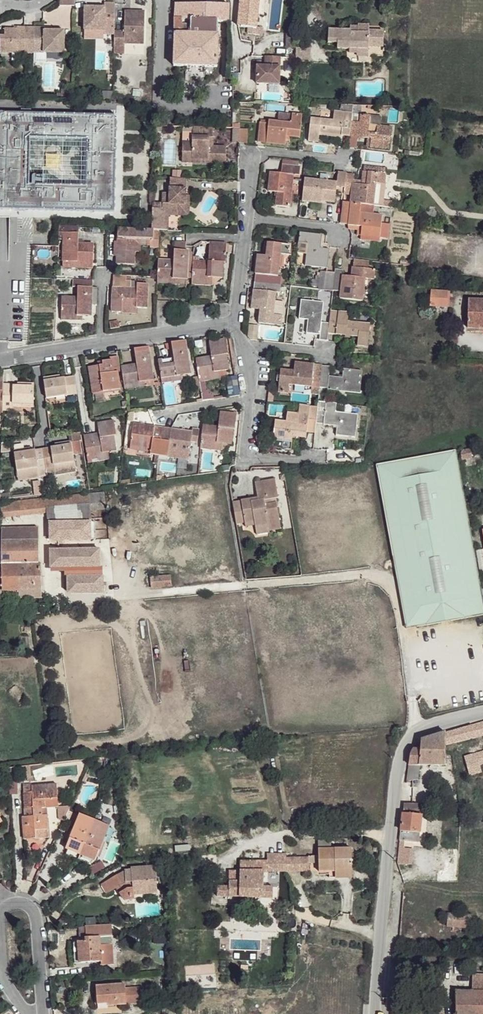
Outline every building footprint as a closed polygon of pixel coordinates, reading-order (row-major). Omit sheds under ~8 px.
[(250,28),(250,34),(264,36),(265,28),(257,28),(260,0),(242,0),(239,27),(250,28)] [(257,28),(265,28),(267,0),(260,0),(257,28)] [(176,3),(176,33),(174,65),(218,68),(220,35),(220,23),(229,23),(229,4),(176,3)] [(114,23),(115,5),(105,5),(104,9),(85,9),(84,31),(104,32),(104,23),(114,23)] [(145,13),(125,12),(124,33),(114,32),(113,47),(123,48),(123,45),(143,46),(145,13)] [(114,23),(104,23),(104,32),(104,35),(114,36),(114,23)] [(351,30),(330,29),(329,43),(338,42),(338,48),(349,49),(349,53),(358,53),(359,49),(369,49),(369,46),(384,47),(384,31),(369,31),(369,24),(359,24),(359,26),(359,31),(351,32),(351,30)] [(34,29),(17,28),(17,30),(4,29),(4,36),(0,36),(0,53),(33,55),(33,54),(34,29)] [(44,29),(34,29),(33,54),(63,55),(64,33),(51,33),(44,32),(44,29)] [(104,32),(84,31),(84,40),(104,40),(104,35),(104,32)] [(311,49),(297,49),(298,62),(310,62),(311,49)] [(358,53),(349,53),(346,53),(346,62),(368,63),(369,49),(359,49),(358,53)] [(280,58),(265,58),(265,68),(258,67),(257,85),(280,85),(280,58)] [(260,118),(261,108),(252,117),(260,118)] [(336,113),(323,112),(321,121),(334,122),(336,113)] [(112,212),(115,117),(0,113),(0,209),(112,212)] [(321,121),(311,120),(310,141),(319,143),(320,134),(343,136),(345,114),(336,113),(334,122),(321,121)] [(361,116),(352,115),(350,137),(358,138),(361,116)] [(290,124),(270,121),(269,125),(266,143),(285,146),(286,137),(300,139),(302,117),(292,116),(290,124)] [(371,117),(361,116),(358,138),(372,140),(372,148),(390,150),(392,129),(370,126),(371,117)] [(269,125),(261,123),(259,142),(266,143),(269,125)] [(214,129),(193,128),(193,144),(183,143),(181,159),(208,161),(207,164),(226,165),(227,149),(213,148),(214,129)] [(246,144),(247,129),(232,128),(231,142),(246,144)] [(301,169),(283,166),(283,175),(294,177),(300,177),(301,169)] [(364,186),(354,185),(353,196),(352,204),(363,205),(375,206),(377,184),(386,185),(387,175),(379,174),(365,172),(364,186)] [(283,175),(272,173),(269,192),(278,193),(276,207),(290,208),(294,177),(283,175)] [(346,174),(339,174),(337,184),(337,188),(345,189),(346,176),(346,174)] [(355,177),(346,176),(345,189),(344,195),(353,196),(354,185),(355,177)] [(183,190),(183,181),(167,180),(167,195),(161,194),(160,205),(150,205),(149,231),(153,231),(159,231),(165,231),(166,216),(176,217),(177,206),(182,206),(183,190)] [(337,184),(306,180),(304,202),(321,205),(323,195),(336,197),(336,194),(337,188),(337,184)] [(386,185),(377,184),(375,206),(384,207),(386,185)] [(188,190),(183,190),(182,206),(177,206),(176,217),(166,216),(165,231),(176,232),(176,221),(180,217),(187,217),(188,190)] [(352,204),(344,202),(341,223),(350,224),(352,204)] [(363,205),(352,204),(350,224),(354,224),(353,227),(363,228),(364,237),(380,239),(383,217),(361,214),(363,205)] [(149,231),(120,230),(118,266),(135,267),(136,253),(137,240),(148,241),(153,241),(153,231),(149,231)] [(324,236),(302,233),(300,243),(308,244),(306,267),(329,270),(331,250),(322,249),(324,236)] [(80,235),(67,234),(66,241),(65,262),(74,263),(95,264),(96,245),(80,245),(80,235)] [(148,241),(137,240),(136,253),(141,253),(142,247),(148,246),(148,241)] [(210,263),(195,262),(194,280),(210,280),(210,279),(215,279),(224,280),(225,264),(227,264),(228,245),(211,244),(210,263)] [(291,247),(270,244),(268,258),(259,257),(257,276),(279,278),(281,256),(291,257),(291,247)] [(173,261),(159,261),(158,277),(158,279),(187,280),(188,252),(175,251),(173,261)] [(352,281),(344,280),(342,291),(342,299),(364,301),(367,280),(375,280),(376,270),(354,268),(352,281)] [(345,270),(337,269),(334,291),(342,291),(344,280),(345,270)] [(128,277),(115,276),(114,289),(114,312),(124,314),(124,308),(138,309),(148,309),(149,286),(139,285),(139,290),(132,290),(132,281),(128,281),(128,277)] [(279,278),(257,276),(256,283),(282,286),(283,278),(279,278)] [(210,280),(194,280),(193,286),(214,287),(215,279),(210,279),(210,280)] [(93,281),(74,280),(74,288),(80,288),(79,298),(64,298),(63,316),(78,316),(79,318),(84,318),(93,319),(93,288),(93,281)] [(282,286),(256,283),(255,290),(277,293),(281,294),(282,286)] [(277,293),(255,290),(253,309),(262,311),(261,325),(282,327),(283,317),(276,315),(277,293)] [(449,291),(433,290),(432,306),(448,307),(449,291)] [(470,300),(469,330),(481,330),(482,325),(482,300),(470,300)] [(325,304),(302,301),(300,319),(309,321),(308,334),(321,335),(323,320),(325,304)] [(340,312),(332,311),(330,321),(330,333),(338,334),(340,312)] [(359,315),(340,312),(338,334),(360,337),(360,346),(369,347),(371,325),(358,322),(359,315)] [(330,321),(323,320),(321,335),(320,340),(328,341),(330,333),(330,321)] [(175,359),(160,362),(162,379),(177,376),(178,378),(184,377),(192,376),(187,341),(172,343),(175,359)] [(212,358),(197,360),(199,378),(216,376),(216,373),(221,373),(229,372),(228,356),(229,356),(227,341),(211,343),(212,358)] [(137,365),(122,367),(125,384),(140,382),(140,383),(146,383),(154,381),(150,347),(135,349),(137,365)] [(98,366),(88,368),(92,394),(120,390),(118,373),(120,372),(118,357),(110,358),(110,360),(102,361),(103,366),(98,366)] [(313,365),(296,364),(295,372),(282,371),(279,393),(289,394),(291,385),(313,387),(316,365),(313,365)] [(323,366),(316,365),(313,387),(321,388),(323,368),(323,366)] [(331,369),(323,368),(321,388),(328,389),(330,377),(331,369)] [(343,379),(330,377),(328,389),(328,391),(361,394),(363,372),(345,370),(343,379)] [(216,376),(199,378),(200,385),(222,381),(221,373),(216,373),(216,376)] [(54,376),(44,378),(48,398),(77,393),(75,377),(62,379),(56,380),(54,376)] [(177,376),(162,379),(162,385),(184,382),(184,377),(178,378),(177,376)] [(140,382),(125,384),(125,391),(147,388),(146,383),(140,383),(140,382)] [(17,386),(3,386),(3,407),(13,407),(13,403),(33,404),(33,384),(24,383),(23,386),(17,386)] [(77,393),(48,398),(49,408),(79,403),(77,393)] [(327,404),(319,402),(318,409),(317,424),(325,424),(327,404)] [(336,405),(327,404),(325,424),(324,426),(338,427),(337,436),(356,438),(358,416),(336,413),(336,405)] [(276,422),(274,448),(292,451),(294,437),(297,437),(307,438),(308,433),(311,408),(301,406),(300,416),(290,414),(288,424),(276,422)] [(216,429),(200,427),(198,445),(214,448),(215,445),(220,446),(227,448),(230,431),(232,432),(234,417),(219,415),(216,429)] [(94,440),(85,442),(87,460),(104,457),(104,454),(117,452),(114,439),(117,438),(115,423),(99,425),(100,436),(101,439),(94,440)] [(150,429),(134,426),(131,448),(152,452),(154,442),(155,429),(150,429)] [(163,430),(155,429),(154,442),(161,443),(163,430)] [(172,431),(163,430),(161,443),(170,445),(172,431)] [(175,432),(172,431),(170,445),(168,453),(189,456),(193,435),(175,432)] [(46,471),(47,475),(73,472),(72,464),(72,457),(80,456),(79,444),(69,445),(69,444),(61,445),(61,449),(55,450),(44,451),(46,471)] [(214,448),(198,445),(197,451),(218,454),(220,446),(215,445),(214,448)] [(152,452),(131,448),(131,453),(151,457),(152,452)] [(25,450),(14,452),(17,472),(37,469),(37,471),(46,471),(44,451),(31,453),(25,453),(25,450)] [(377,464),(406,628),(482,615),(482,601),(456,450),(377,464)] [(471,450),(460,451),(462,460),(472,458),(471,450)] [(189,456),(168,453),(168,459),(189,462),(189,456)] [(104,457),(87,460),(88,465),(110,462),(109,454),(104,454),(104,457)] [(37,469),(17,472),(18,482),(38,479),(37,471),(37,469)] [(277,481),(257,484),(258,499),(242,502),(245,524),(255,522),(256,526),(256,528),(267,527),(269,531),(281,530),(277,500),(280,500),(277,481)] [(89,494),(2,503),(4,517),(90,508),(89,494)] [(242,502),(234,503),(237,525),(245,524),(242,502)] [(267,527),(256,528),(257,536),(269,534),(269,531),(267,527)] [(40,529),(2,529),(3,542),(40,542),(40,529)] [(40,542),(3,542),(3,565),(40,564),(40,542)] [(94,549),(48,550),(48,560),(51,565),(66,564),(96,563),(94,549)] [(40,564),(3,565),(3,575),(3,591),(19,591),(42,591),(42,565),(40,564)] [(170,567),(151,567),(150,577),(170,578),(170,567)] [(97,576),(68,577),(67,594),(104,594),(103,587),(98,587),(97,576)] [(0,591),(0,612),(8,612),(8,599),(19,599),(19,591),(3,591),(0,591)] [(42,591),(19,591),(19,599),(42,600),(42,591)] [(471,725),(471,735),(482,732),(482,721),(471,725)] [(471,725),(445,732),(445,743),(471,735),(471,725)] [(445,732),(420,739),(419,749),(412,749),(409,764),(419,766),(444,767),(445,757),(444,749),(445,743),(445,732)] [(464,755),(464,764),(482,759),(482,749),(464,755)] [(419,766),(409,764),(407,782),(418,781),(419,766)] [(462,771),(459,770),(456,775),(454,778),(456,782),(458,782),(468,778),(468,777),(482,772),(480,765),(462,771)] [(59,806),(57,783),(24,785),(25,809),(41,807),(59,806)] [(422,795),(405,793),(404,803),(421,803),(422,795)] [(421,803),(404,803),(403,814),(420,816),(421,803)] [(41,815),(41,807),(25,809),(26,816),(23,816),(24,839),(49,837),(47,814),(41,815)] [(95,859),(113,827),(84,812),(67,845),(70,846),(92,858),(95,859)] [(420,816),(403,814),(400,832),(418,833),(420,816)] [(418,833),(400,832),(400,841),(417,843),(418,833)] [(90,863),(92,858),(70,846),(67,851),(90,863)] [(343,851),(310,851),(311,855),(311,863),(311,872),(320,871),(343,870),(343,851)] [(267,862),(240,863),(240,871),(263,871),(301,871),(302,863),(299,864),(300,862),(278,861),(277,856),(267,856),(267,862)] [(158,878),(156,866),(131,868),(131,870),(124,870),(125,881),(121,883),(117,875),(101,883),(107,894),(118,887),(124,900),(135,899),(135,893),(158,892),(156,878),(158,878)] [(240,871),(217,872),(217,897),(272,898),(272,887),(263,887),(263,871),(240,871)] [(471,916),(446,915),(446,927),(470,928),(471,916)] [(114,964),(113,925),(87,926),(87,940),(74,942),(74,963),(101,961),(101,965),(114,964)] [(455,991),(455,1013),(482,1013),(482,975),(474,975),(474,991),(455,991)] [(124,988),(124,984),(94,987),(97,1004),(107,1003),(108,1006),(125,1004),(124,988)] [(143,1003),(142,988),(124,988),(125,1004),(143,1003)]
